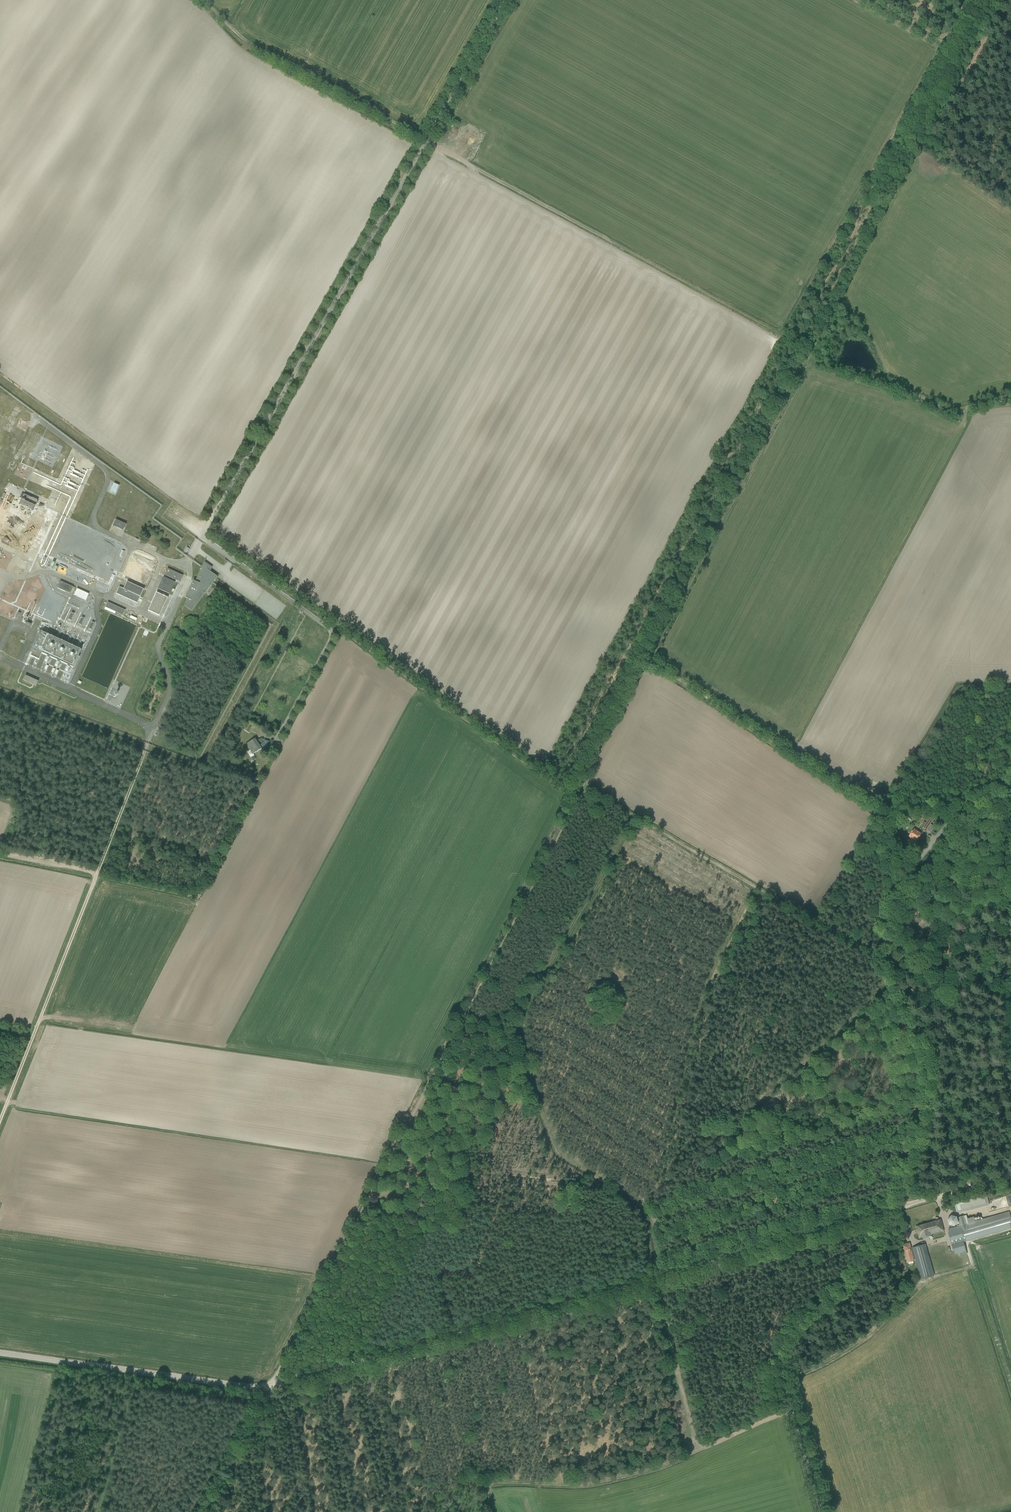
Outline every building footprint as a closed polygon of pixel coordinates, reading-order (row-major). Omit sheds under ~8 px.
[(74,468),(71,475),(79,478),(77,481),(82,483),(86,473),(74,468)] [(110,491),(115,493),(119,485),(114,483),(110,491)] [(24,494),(19,505),(16,503),(13,508),(12,507),(12,505),(9,505),(8,507),(6,511),(9,513),(10,512),(15,514),(13,518),(10,517),(7,522),(6,521),(6,519),(2,518),(2,521),(0,525),(3,527),(4,525),(9,528),(8,528),(23,534),(28,522),(29,523),(31,519),(30,518),(38,501),(24,494)] [(115,519),(113,526),(123,530),(126,524),(115,519)] [(6,569),(13,553),(0,548),(0,567),(6,569)] [(140,581),(151,556),(139,551),(127,576),(140,581)] [(205,560),(202,566),(195,582),(193,581),(185,598),(187,598),(182,610),(184,606),(192,611),(204,594),(205,594),(213,582),(217,577),(210,571),(212,567),(204,562),(205,560)] [(165,575),(180,582),(183,576),(168,569),(165,575)] [(175,582),(163,577),(158,589),(170,594),(171,591),(173,592),(174,590),(172,589),(175,582)] [(57,588),(70,594),(73,587),(60,581),(57,588)] [(144,590),(127,582),(123,589),(119,587),(116,594),(137,603),(144,590)] [(77,589),(74,595),(86,601),(89,594),(77,589)] [(148,611),(159,616),(167,598),(156,593),(148,611)] [(107,602),(105,607),(105,608),(105,609),(115,614),(115,612),(123,616),(125,610),(107,602)] [(80,624),(85,626),(89,617),(84,615),(80,624)] [(73,668),(81,650),(42,632),(31,656),(39,660),(42,654),(73,668)] [(23,680),(36,686),(38,681),(25,675),(23,680)] [(244,730),(249,733),(252,728),(247,725),(244,730)] [(254,739),(246,744),(250,750),(247,752),(249,756),(253,754),(261,749),(254,739)] [(870,792),(874,800),(879,798),(875,789),(870,792)] [(923,827),(927,829),(933,819),(930,817),(923,827)] [(909,836),(916,841),(921,834),(914,829),(909,836)] [(955,1204),(957,1212),(989,1203),(987,1195),(955,1204)] [(967,1253),(964,1241),(1010,1227),(1010,1218),(1009,1211),(967,1224),(964,1215),(958,1217),(960,1226),(948,1229),(949,1232),(947,1233),(953,1256),(967,1253)] [(958,1222),(957,1216),(951,1214),(948,1219),(949,1225),(955,1227),(958,1222)] [(919,1228),(917,1228),(919,1238),(924,1236),(944,1231),(941,1219),(918,1226),(919,1228)] [(904,1245),(909,1262),(915,1261),(911,1243),(904,1245)] [(912,1248),(921,1279),(934,1276),(925,1244),(912,1248)] [(908,1270),(904,1259),(898,1261),(902,1272),(908,1270)]
